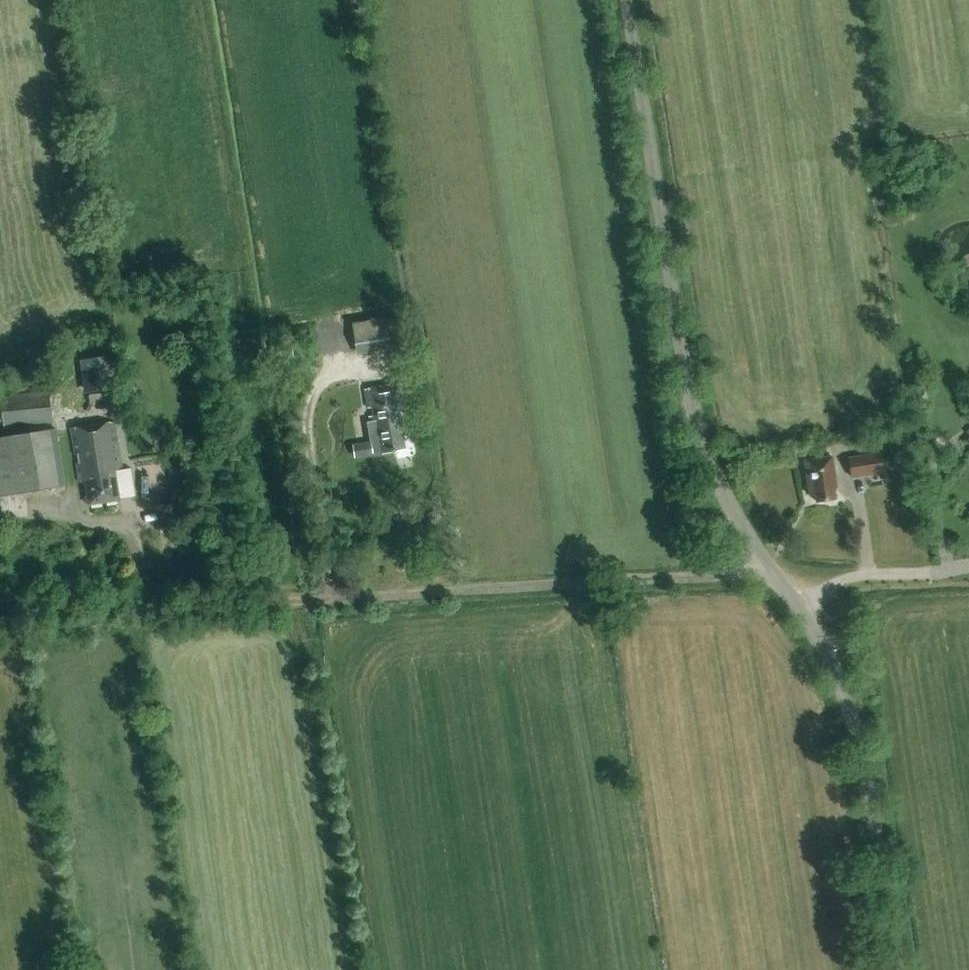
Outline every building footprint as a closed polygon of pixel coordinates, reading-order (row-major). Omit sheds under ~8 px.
[(402,347),(398,317),(345,323),(348,353),(402,347)] [(293,356),(292,345),(279,347),(280,357),(293,356)] [(112,356),(82,360),(86,393),(116,390),(112,356)] [(405,430),(405,429),(398,385),(363,391),(368,423),(365,424),(369,444),(351,447),(353,458),(380,453),(381,454),(394,451),(395,460),(410,457),(412,454),(408,429),(405,430)] [(0,396),(4,428),(52,422),(49,391),(0,396)] [(115,471),(122,470),(115,423),(72,430),(80,483),(85,482),(89,505),(119,501),(115,471)] [(65,485),(56,429),(0,438),(0,496),(65,485)] [(848,456),(851,478),(885,473),(882,452),(848,456)] [(834,488),(837,487),(832,457),(805,461),(810,494),(815,493),(816,501),(836,498),(834,488)]
